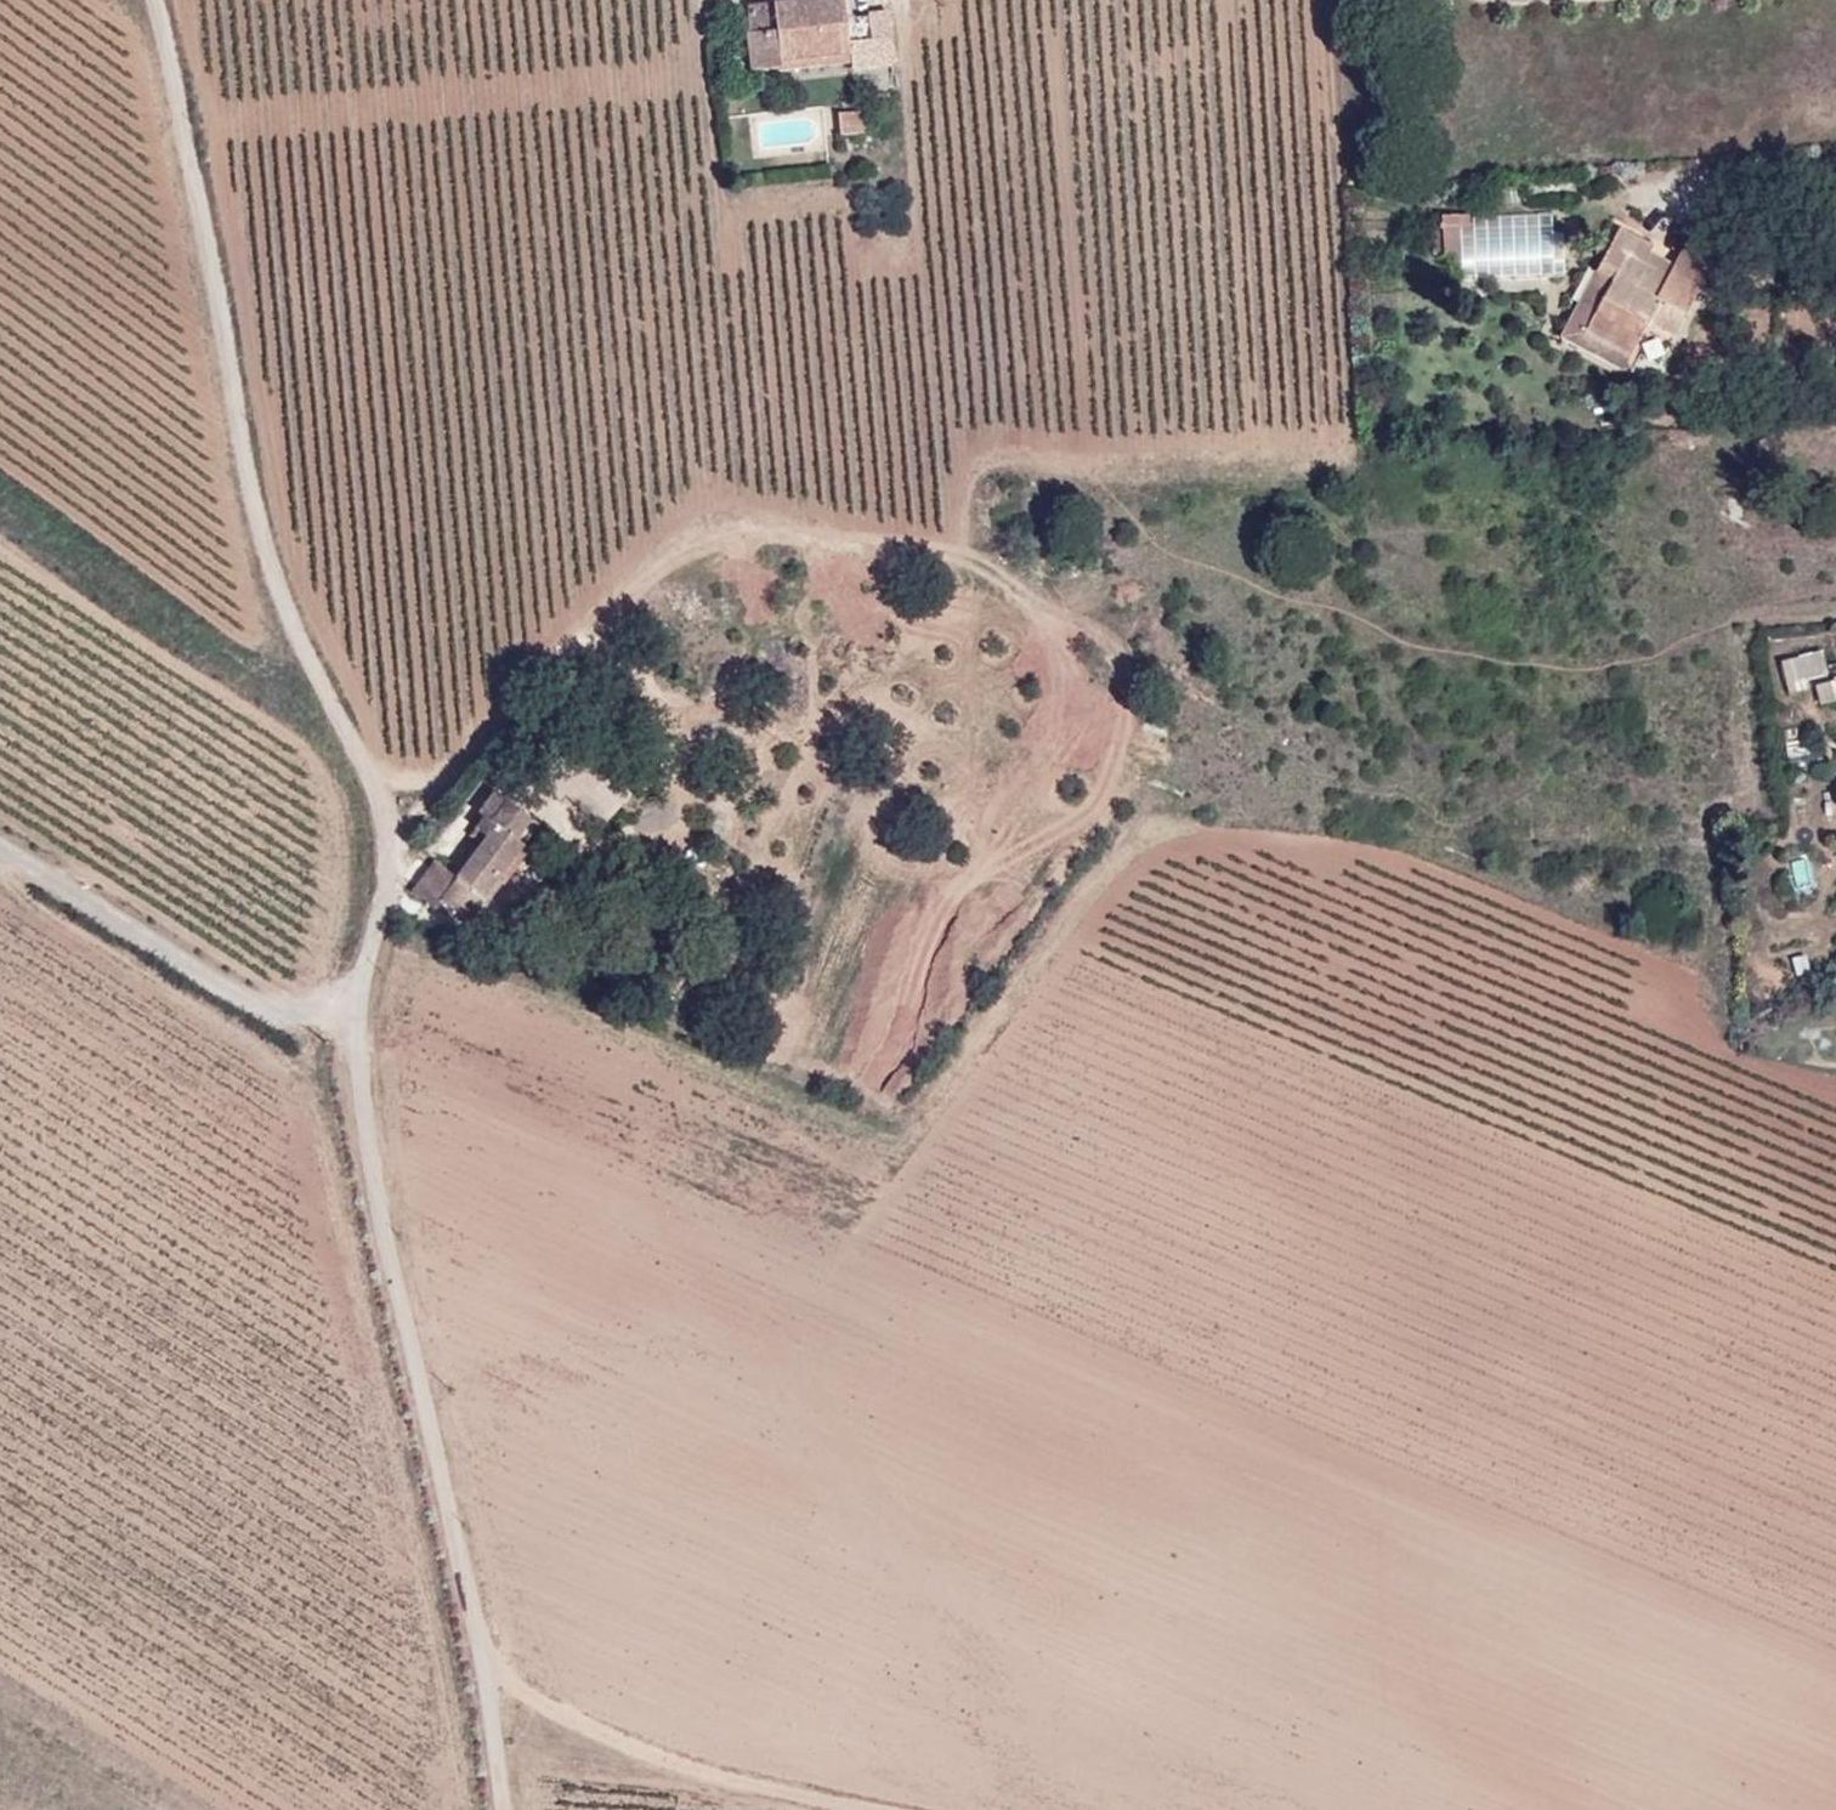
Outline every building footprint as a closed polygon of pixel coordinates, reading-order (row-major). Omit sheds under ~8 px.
[(790,0),(739,0),(743,64),(777,62),(777,65),(793,63),(790,0)] [(793,63),(843,61),(844,69),(888,67),(885,11),(842,13),(841,0),(790,0),(793,63)] [(855,104),(831,105),(832,127),(855,126),(855,104)] [(1477,270),(1563,269),(1562,206),(1442,208),(1443,258),(1477,257),(1477,270)] [(1654,252),(1620,233),(1597,274),(1614,283),(1598,310),(1637,333),(1642,325),(1671,341),(1697,295),(1668,278),(1659,273),(1662,266),(1650,259),(1654,252)] [(1723,265),(1688,245),(1668,278),(1697,295),(1704,299),(1723,265)] [(1788,661),(1796,688),(1825,680),(1830,699),(1835,697),(1835,663),(1833,664),(1829,650),(1788,661)] [(452,869),(477,885),(460,912),(465,915),(522,839),(524,841),(539,819),(488,783),(471,806),(490,819),(452,869)] [(428,852),(408,881),(432,892),(449,867),(428,852)] [(432,892),(408,881),(407,883),(432,901),(436,895),(460,912),(477,885),(452,869),(449,867),(432,892)]
